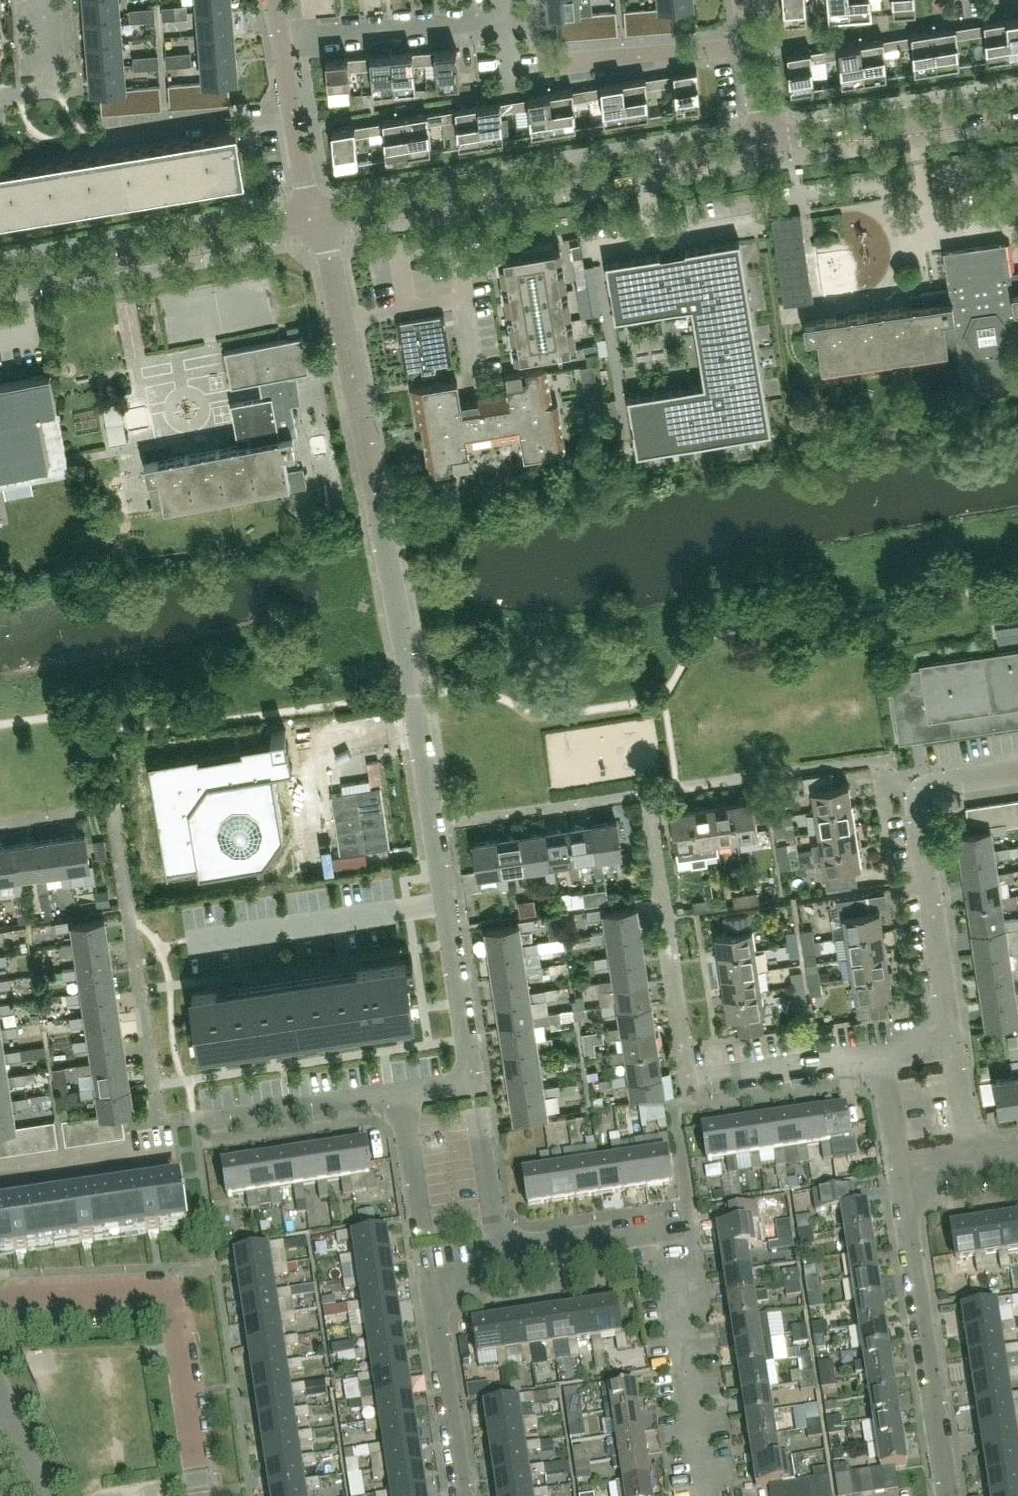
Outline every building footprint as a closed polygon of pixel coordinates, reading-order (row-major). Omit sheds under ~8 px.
[(117,0),(85,0),(87,19),(119,17),(117,0)] [(229,0),(197,0),(198,10),(230,8),(229,0)] [(568,15),(580,14),(579,0),(547,0),(548,17),(557,16),(568,15)] [(805,0),(783,0),(785,21),(807,19),(805,0)] [(849,0),(828,0),(829,17),(850,16),(849,0)] [(870,0),(849,0),(850,16),(872,14),(870,0)] [(915,0),(893,0),(894,12),(916,11),(915,0)] [(176,12),(175,6),(162,7),(163,19),(173,18),(173,12),(176,12)] [(187,17),(186,6),(175,6),(176,12),(173,12),(173,18),(187,17)] [(686,30),(684,6),(672,7),(674,31),(686,30)] [(674,31),(672,7),(661,8),(662,32),(674,31)] [(155,20),(154,8),(141,9),(141,15),(144,15),(144,20),(155,20)] [(232,32),(230,8),(198,10),(200,34),(232,32)] [(662,32),(661,8),(648,9),(650,33),(662,32)] [(141,15),(141,9),(131,10),(131,21),(144,20),(144,15),(141,15)] [(650,33),(648,9),(636,10),(638,34),(650,33)] [(638,34),(636,10),(624,11),(626,34),(638,34)] [(618,35),(616,11),(604,12),(606,36),(618,35)] [(606,36),(604,12),(592,13),(594,37),(606,36)] [(594,37),(592,13),(580,14),(582,38),(594,37)] [(582,38),(580,14),(568,15),(571,39),(582,38)] [(571,39),(568,15),(557,16),(558,30),(559,39),(559,40),(571,39)] [(1006,18),(1012,55),(1017,54),(1017,16),(1006,18)] [(121,41),(119,17),(87,19),(89,43),(121,41)] [(1012,55),(1006,18),(984,22),(984,23),(970,25),(972,35),(985,33),(988,59),(1012,55)] [(959,64),(957,37),(972,35),(970,25),(956,27),(956,26),(934,30),(940,67),(959,64)] [(940,67),(934,30),(912,34),(912,35),(897,37),(899,47),(913,45),(915,71),(940,67)] [(234,55),(232,32),(200,34),(202,58),(234,55)] [(887,75),(884,49),(899,47),(897,37),(883,39),(883,38),(861,42),(867,79),(887,75)] [(123,64),(121,41),(89,43),(91,67),(123,64)] [(867,79),(861,42),(839,46),(839,47),(825,49),(826,59),(840,57),(842,83),(867,79)] [(460,85),(457,47),(435,49),(435,50),(424,51),(425,63),(436,62),(438,87),(460,85)] [(814,87),(812,61),(826,59),(825,49),(811,51),(811,50),(788,54),(791,91),(814,87)] [(416,88),(414,64),(425,63),(424,51),(413,52),(413,51),(392,53),(395,90),(416,88)] [(191,65),(190,53),(179,54),(179,60),(177,60),(177,66),(191,65)] [(395,90),(392,53),(370,55),(370,56),(359,57),(360,69),(371,68),(373,92),(395,90)] [(179,60),(179,54),(166,55),(167,66),(177,66),(177,60),(179,60)] [(236,80),(234,55),(202,58),(204,82),(216,81),(228,80),(236,80)] [(159,67),(158,56),(145,57),(145,62),(148,62),(148,68),(159,67)] [(145,62),(145,57),(134,57),(135,69),(148,68),(148,62),(145,62)] [(351,94),(349,70),(360,69),(359,57),(348,57),(326,59),(329,96),(351,94)] [(124,89),(123,64),(91,67),(93,91),(101,91),(112,90),(124,89)] [(700,106),(697,69),(674,73),(660,76),(662,86),(675,83),(677,110),(700,106)] [(649,114),(647,88),(662,86),(660,76),(646,78),(646,77),(624,81),(629,117),(649,114)] [(230,104),(228,80),(216,81),(218,105),(230,104)] [(218,105),(216,81),(204,82),(206,106),(218,105)] [(629,117),(624,81),(601,85),(587,88),(589,98),(602,95),(604,121),(629,117)] [(206,106),(204,82),(192,83),(194,107),(206,106)] [(194,107),(192,83),(180,84),(182,108),(194,107)] [(182,108),(180,84),(168,85),(170,109),(182,108)] [(162,109),(160,86),(149,87),(150,110),(162,109)] [(150,110),(149,87),(137,88),(138,111),(150,110)] [(138,111),(137,88),(125,89),(126,112),(138,111)] [(576,126),(574,100),(589,98),(587,88),(573,90),(573,89),(551,93),(557,129),(576,126)] [(126,112),(125,89),(124,89),(112,90),(114,113),(126,112)] [(114,113),(112,90),(101,91),(102,114),(114,113)] [(557,129),(551,93),(529,96),(529,97),(515,100),(516,109),(530,107),(532,133),(557,129)] [(503,138),(501,112),(516,109),(515,100),(500,102),(500,101),(478,105),(484,141),(503,138)] [(484,141),(478,105),(456,108),(456,109),(442,111),(443,121),(457,119),(459,145),(484,141)] [(431,150),(429,124),(443,121),(442,111),(428,114),(428,113),(405,117),(411,153),(431,150)] [(411,153),(405,117),(383,120),(383,121),(369,123),(371,133),(384,131),(387,157),(411,153)] [(358,162),(356,136),(371,133),(369,123),(355,126),(355,125),(332,129),(335,165),(358,162)] [(245,180),(239,145),(199,152),(205,187),(245,180)] [(205,187),(199,152),(160,158),(165,194),(196,189),(205,187)] [(165,194),(160,158),(121,164),(126,200),(165,194)] [(126,200),(121,164),(81,171),(87,206),(126,200)] [(87,206),(81,171),(42,177),(48,213),(87,206)] [(48,213),(42,177),(3,184),(9,219),(48,213)] [(3,184),(0,184),(0,221),(9,219),(3,184)] [(813,300),(802,218),(801,213),(771,217),(783,303),(813,300)] [(637,453),(771,431),(740,240),(685,248),(686,250),(660,254),(660,253),(606,262),(615,318),(691,305),(704,383),(628,396),(637,453)] [(577,348),(560,247),(554,248),(553,242),(533,245),(534,251),(518,254),(517,246),(485,251),(488,275),(502,272),(515,358),(525,356),(577,348)] [(1011,273),(1006,243),(975,247),(995,388),(1017,385),(1017,272),(1011,273)] [(995,388),(975,247),(944,251),(949,290),(923,294),(923,295),(910,297),(911,307),(804,322),(806,339),(818,337),(821,366),(947,348),(957,346),(964,393),(995,388)] [(451,362),(444,314),(397,321),(405,370),(420,367),(421,373),(436,370),(435,365),(451,362)] [(299,326),(287,328),(288,337),(301,335),(299,326)] [(290,483),(284,453),(296,451),(292,434),(292,435),(290,425),(296,424),(292,401),(298,399),(292,379),(290,380),(289,374),(309,370),(303,335),(301,335),(288,337),(225,349),(232,385),(259,380),(262,397),(231,402),(237,434),(236,434),(238,445),(145,462),(154,509),(290,483)] [(598,363),(597,353),(586,355),(588,364),(598,363)] [(565,451),(557,402),(552,403),(546,367),(505,374),(508,393),(460,401),(457,381),(411,389),(417,426),(422,425),(430,473),(471,466),(468,448),(479,447),(479,444),(521,438),(525,458),(565,451)] [(50,373),(0,383),(0,486),(3,486),(31,480),(69,473),(68,464),(66,455),(50,373)] [(104,405),(111,445),(127,442),(120,402),(104,405)] [(303,467),(288,470),(292,489),(307,485),(303,467)] [(31,480),(3,486),(6,498),(34,493),(31,480)] [(994,651),(919,662),(920,667),(889,672),(899,742),(1017,724),(1017,647),(994,651)] [(248,746),(149,761),(166,873),(168,873),(167,869),(196,864),(198,873),(262,863),(282,836),(272,774),(286,771),(282,746),(286,746),(287,750),(289,750),(286,732),(271,734),(273,747),(249,750),(248,746)] [(342,791),(331,792),(340,856),(334,857),(335,868),(366,864),(364,850),(389,847),(377,760),(367,761),(369,779),(341,783),(342,791)] [(852,805),(849,784),(833,787),(832,774),(834,774),(834,772),(803,777),(805,792),(812,791),(815,811),(852,805)] [(758,836),(753,799),(732,802),(738,839),(758,836)] [(1017,825),(1014,800),(1002,802),(1005,822),(1006,822),(1007,826),(1017,825)] [(738,839),(732,802),(712,805),(717,842),(738,839)] [(1005,822),(1002,802),(990,804),(993,824),(1005,822)] [(783,815),(781,803),(772,804),(774,817),(783,815)] [(993,824),(990,804),(978,806),(982,830),(989,829),(988,825),(993,824)] [(712,805),(692,808),(697,845),(699,856),(700,865),(708,864),(707,855),(719,853),(717,842),(712,805)] [(855,826),(852,805),(815,811),(818,831),(855,826)] [(982,830),(978,806),(966,807),(970,832),(982,830)] [(697,845),(692,808),(671,811),(678,859),(691,857),(692,866),(700,865),(699,856),(697,845)] [(785,828),(783,815),(774,817),(776,829),(785,828)] [(616,854),(619,871),(628,869),(625,852),(622,852),(617,821),(593,825),(598,857),(616,854)] [(958,833),(961,858),(994,853),(994,850),(993,848),(991,833),(1008,831),(1007,826),(1006,822),(1005,822),(993,824),(988,825),(989,829),(982,830),(970,832),(958,833)] [(593,858),(595,874),(605,873),(602,856),(598,857),(593,825),(569,828),(574,861),(578,860),(593,858)] [(858,846),(855,826),(818,831),(820,842),(812,843),(814,853),(858,846)] [(569,861),(572,878),(581,877),(578,860),(574,861),(569,828),(545,832),(550,864),(555,863),(569,861)] [(545,865),(548,882),(557,880),(555,863),(550,864),(545,832),(522,836),(526,868),(531,867),(545,865)] [(84,866),(87,883),(96,882),(93,864),(90,864),(85,833),(61,837),(66,869),(70,868),(84,866)] [(522,868),(524,885),(534,884),(531,867),(526,868),(522,836),(498,839),(502,871),(507,870),(522,868)] [(60,870),(63,887),(72,885),(70,868),(66,869),(61,837),(37,841),(42,873),(46,872),(60,870)] [(497,872),(500,888),(510,887),(507,870),(502,871),(498,839),(473,843),(478,875),(497,872)] [(37,874),(39,890),(49,889),(46,872),(42,873),(37,841),(13,844),(18,876),(22,876),(37,874)] [(789,856),(787,843),(778,845),(780,857),(789,856)] [(15,894),(25,892),(22,876),(18,876),(13,844),(0,846),(0,879),(13,877),(15,894)] [(861,867),(858,846),(814,853),(815,859),(822,858),(824,872),(826,886),(860,881),(858,867),(861,867)] [(995,858),(1011,855),(1010,846),(993,848),(994,850),(994,853),(961,858),(965,881),(998,877),(997,872),(995,858)] [(791,868),(789,856),(780,857),(782,870),(791,868)] [(965,881),(968,905),(1001,900),(1000,895),(998,881),(1015,879),(1013,869),(997,872),(998,877),(965,881)] [(298,870),(278,876),(281,886),(301,880),(298,870)] [(711,886),(704,887),(705,901),(713,899),(711,886)] [(605,889),(582,892),(585,906),(607,903),(605,889)] [(108,892),(95,894),(97,908),(110,907),(108,892)] [(585,906),(582,892),(572,894),(575,908),(585,906)] [(760,902),(758,893),(746,895),(747,904),(760,902)] [(972,929),(1005,924),(1004,919),(1002,905),(1017,902),(1017,901),(1017,893),(1000,895),(1001,900),(968,905),(972,929)] [(747,904),(746,895),(733,897),(735,906),(747,904)] [(883,931),(880,910),(869,912),(866,896),(837,900),(839,917),(843,916),(846,936),(883,931)] [(719,908),(718,899),(713,899),(705,901),(707,910),(719,908)] [(707,910),(705,901),(693,902),(694,912),(707,910)] [(607,930),(608,935),(640,930),(637,905),(606,910),(605,907),(587,910),(588,918),(605,916),(607,930)] [(800,923),(813,923),(813,932),(829,931),(827,905),(799,907),(800,923)] [(756,950),(753,929),(751,929),(749,912),(725,916),(727,933),(715,934),(719,955),(756,950)] [(550,938),(562,936),(559,913),(546,915),(550,938)] [(976,952),(1008,948),(1007,943),(1005,929),(1017,928),(1017,917),(1004,919),(1005,924),(972,929),(976,952)] [(109,942),(105,918),(74,922),(73,919),(56,922),(57,931),(73,928),(76,943),(76,947),(109,942)] [(486,928),(490,953),(522,948),(521,944),(519,928),(536,926),(534,918),(517,920),(517,924),(486,928)] [(813,940),(811,929),(802,930),(804,942),(813,940)] [(611,954),(612,959),(644,954),(640,930),(608,935),(607,930),(591,933),(592,942),(609,940),(611,954)] [(798,943),(796,931),(787,932),(789,945),(798,943)] [(886,951),(883,931),(846,936),(849,956),(886,951)] [(538,941),(539,950),(551,948),(562,947),(561,937),(550,939),(538,941)] [(820,942),(813,940),(804,942),(806,955),(815,954),(815,952),(821,951),(820,942)] [(490,953),(494,977),(526,972),(525,967),(523,952),(539,950),(538,941),(521,944),(522,948),(490,953)] [(979,976),(1012,971),(1011,967),(1009,952),(1017,951),(1017,941),(1007,943),(1008,948),(976,952),(979,976)] [(112,966),(109,942),(76,947),(76,943),(59,945),(61,955),(77,952),(79,967),(80,970),(112,966)] [(800,956),(798,943),(789,945),(791,957),(800,956)] [(759,970),(756,950),(719,955),(722,975),(759,970)] [(889,971),(886,951),(849,956),(852,977),(889,971)] [(615,978),(615,982),(648,978),(644,954),(612,959),(611,954),(594,956),(596,966),(612,963),(615,978)] [(217,988),(192,992),(198,1031),(201,1047),(302,1032),(394,1018),(414,1015),(412,1005),(411,996),(410,990),(409,979),(408,973),(407,968),(406,960),(357,967),(358,974),(283,985),(218,995),(217,988)] [(494,977),(497,1000),(529,996),(529,991),(527,976),(543,974),(543,973),(541,964),(525,967),(526,972),(494,977)] [(116,989),(112,966),(80,970),(79,967),(63,969),(64,979),(81,976),(83,991),(83,994),(116,989)] [(983,1000),(1015,995),(1014,991),(1012,976),(1017,975),(1017,966),(1011,967),(1012,971),(979,976),(983,1000)] [(819,981),(817,969),(808,970),(810,983),(819,981)] [(762,990),(759,970),(722,975),(725,996),(762,990)] [(804,984),(802,971),(793,973),(795,985),(804,984)] [(892,992),(889,971),(852,977),(858,1017),(887,1013),(884,993),(892,992)] [(11,987),(10,978),(0,979),(0,989),(11,987)] [(618,1002),(619,1006),(651,1001),(648,978),(615,982),(615,978),(598,981),(599,990),(616,987),(618,1002)] [(821,994),(819,981),(810,983),(812,995),(821,994)] [(806,996),(804,984),(795,985),(796,997),(806,996)] [(119,1013),(116,989),(83,994),(83,991),(66,993),(67,1002),(84,1000),(86,1014),(87,1018),(119,1013)] [(497,1000),(501,1024),(533,1020),(532,1014),(530,1000),(546,998),(545,989),(529,991),(529,996),(497,1000)] [(765,1011),(762,990),(725,996),(728,1016),(736,1015),(739,1034),(764,1031),(762,1011),(765,1011)] [(986,1024),(1017,1019),(1017,1015),(1016,1000),(1017,1000),(1017,990),(1014,991),(1015,995),(983,1000),(986,1024)] [(576,999),(571,1000),(572,1008),(583,1006),(585,1006),(583,994),(575,995),(576,999)] [(15,1011),(13,1001),(0,1004),(0,1013),(15,1011)] [(622,1025),(622,1030),(655,1025),(651,1001),(619,1006),(618,1002),(601,1004),(603,1014),(620,1011),(622,1025)] [(583,1006),(572,1008),(574,1018),(584,1017),(583,1006)] [(550,1021),(561,1020),(560,1010),(548,1012),(550,1021)] [(501,1024),(505,1048),(537,1043),(536,1038),(534,1024),(550,1021),(548,1012),(532,1014),(533,1020),(501,1024)] [(123,1037),(119,1013),(87,1018),(86,1014),(70,1017),(71,1026),(88,1024),(90,1038),(90,1042),(123,1037)] [(844,1024),(830,1024),(831,1042),(845,1041),(844,1024)] [(2,1037),(19,1034),(17,1025),(0,1028),(1,1031),(0,1031),(0,1055),(5,1055),(4,1051),(2,1037)] [(625,1050),(626,1054),(658,1049),(655,1025),(622,1030),(622,1025),(605,1028),(606,1037),(623,1035),(625,1050)] [(602,1030),(592,1031),(594,1042),(604,1040),(602,1030)] [(505,1048),(508,1072),(540,1067),(539,1063),(537,1047),(553,1045),(552,1035),(536,1038),(537,1043),(505,1048)] [(94,1065),(126,1060),(123,1037),(90,1042),(90,1038),(73,1040),(75,1050),(91,1047),(94,1062),(94,1065)] [(22,1052),(22,1057),(46,1054),(45,1045),(21,1049),(22,1052)] [(6,1060),(22,1057),(22,1052),(21,1049),(4,1051),(5,1055),(0,1055),(0,1080),(9,1078),(8,1075),(6,1060)] [(629,1074),(630,1078),(662,1073),(658,1049),(626,1054),(625,1050),(609,1052),(610,1062),(627,1059),(629,1074)] [(999,1112),(1017,1109),(1017,1059),(1011,1060),(1014,1076),(995,1079),(999,1112)] [(130,1084),(126,1060),(94,1065),(94,1062),(78,1064),(79,1073),(95,1071),(97,1085),(98,1089),(130,1084)] [(508,1072),(512,1096),(543,1091),(543,1087),(540,1072),(557,1070),(556,1061),(539,1063),(540,1067),(508,1072)] [(598,1077),(597,1070),(587,1071),(588,1079),(598,1077)] [(9,1084),(26,1082),(25,1072),(8,1075),(9,1078),(0,1080),(0,1104),(12,1102),(12,1098),(9,1084)] [(598,1078),(600,1088),(631,1083),(633,1102),(665,1098),(662,1073),(630,1078),(629,1074),(598,1078)] [(134,1109),(130,1084),(98,1089),(97,1085),(81,1088),(82,1097),(99,1094),(102,1114),(110,1113),(122,1111),(134,1109)] [(512,1096),(515,1119),(547,1116),(544,1096),(560,1094),(559,1084),(543,1087),(543,1091),(512,1096)] [(77,1092),(63,1094),(65,1108),(79,1105),(77,1092)] [(13,1107),(29,1105),(28,1096),(12,1098),(12,1102),(0,1104),(0,1129),(7,1128),(16,1127),(13,1107)] [(642,1123),(665,1120),(663,1100),(640,1104),(642,1123)] [(846,1141),(848,1158),(857,1157),(855,1139),(851,1140),(846,1109),(822,1113),(827,1144),(831,1144),(846,1141)] [(125,1135),(122,1111),(110,1113),(114,1137),(125,1135)] [(114,1137),(110,1113),(102,1114),(98,1114),(102,1139),(114,1137)] [(822,1145),(824,1162),(834,1160),(831,1144),(827,1144),(822,1113),(798,1116),(803,1148),(807,1147),(822,1145)] [(102,1139),(98,1114),(86,1116),(90,1141),(102,1139)] [(90,1141),(86,1116),(74,1118),(78,1142),(90,1141)] [(798,1149),(801,1165),(810,1164),(807,1147),(803,1148),(798,1116),(774,1120),(779,1152),(783,1151),(798,1149)] [(78,1142),(74,1118),(63,1120),(66,1144),(78,1142)] [(641,1132),(640,1119),(633,1120),(634,1132),(641,1132)] [(774,1153),(777,1169),(786,1168),(783,1151),(779,1152),(774,1120),(751,1123),(755,1155),(760,1155),(774,1153)] [(58,1146),(54,1121),(42,1123),(46,1147),(58,1146)] [(46,1147),(42,1123),(31,1124),(34,1149),(46,1147)] [(750,1156),(753,1173),(762,1172),(760,1155),(755,1155),(751,1123),(727,1127),(732,1159),(736,1158),(750,1156)] [(34,1149),(31,1124),(19,1126),(23,1151),(34,1149)] [(23,1151),(19,1126),(16,1127),(7,1128),(11,1153),(23,1151)] [(727,1160),(729,1177),(739,1175),(736,1158),(732,1159),(727,1127),(703,1131),(707,1163),(727,1160)] [(7,1128),(0,1129),(0,1154),(11,1153),(7,1128)] [(611,1145),(621,1143),(619,1134),(615,1135),(610,1135),(611,1145)] [(643,1157),(648,1190),(672,1186),(668,1154),(671,1154),(668,1136),(659,1138),(662,1154),(647,1157),(643,1157)] [(619,1161),(624,1193),(648,1190),(643,1157),(647,1157),(645,1140),(635,1141),(638,1158),(623,1160),(619,1161)] [(595,1164),(600,1197),(624,1193),(619,1161),(623,1160),(621,1143),(611,1145),(614,1162),(599,1164),(595,1164)] [(365,1177),(368,1193),(377,1192),(375,1174),(371,1175),(366,1144),(342,1147),(347,1180),(351,1179),(365,1177)] [(341,1180),(344,1197),(353,1195),(351,1179),(347,1180),(342,1147),(318,1151),(323,1183),(327,1183),(341,1180)] [(572,1168),(577,1200),(600,1197),(595,1164),(599,1164),(597,1147),(587,1148),(590,1165),(576,1167),(572,1168)] [(318,1184),(320,1200),(329,1199),(327,1183),(323,1183),(318,1151),(294,1154),(299,1187),(303,1186),(318,1184)] [(548,1172),(553,1204),(577,1200),(572,1168),(576,1167),(573,1151),(564,1152),(566,1169),(552,1171),(548,1172)] [(294,1187),(296,1204),(306,1202),(303,1186),(299,1187),(294,1154),(270,1158),(275,1190),(280,1190),(294,1187)] [(523,1175),(529,1208),(553,1204),(548,1172),(552,1171),(549,1154),(540,1155),(542,1173),(523,1175)] [(271,1191),(273,1207),(282,1206),(280,1190),(275,1190),(270,1158),(247,1161),(251,1194),(256,1193),(271,1191)] [(246,1194),(249,1211),(258,1209),(256,1193),(251,1194),(247,1161),(222,1165),(227,1197),(246,1194)] [(840,1181),(859,1178),(857,1165),(838,1168),(840,1181)] [(188,1229),(185,1209),(187,1208),(187,1204),(184,1204),(181,1184),(114,1193),(121,1239),(148,1235),(159,1234),(188,1229)] [(872,1229),(868,1205),(856,1207),(853,1187),(814,1193),(817,1214),(841,1210),(845,1233),(872,1229)] [(724,1192),(714,1194),(716,1202),(726,1201),(724,1192)] [(121,1239),(114,1193),(47,1203),(54,1249),(83,1245),(93,1243),(121,1239)] [(307,1212),(306,1202),(296,1204),(298,1213),(307,1212)] [(47,1203),(0,1210),(0,1257),(16,1255),(26,1253),(54,1249),(47,1203)] [(726,1209),(729,1227),(718,1228),(722,1253),(748,1248),(756,1247),(753,1223),(760,1222),(758,1204),(726,1209)] [(999,1221),(1004,1253),(1008,1252),(1017,1250),(1017,1218),(999,1221)] [(999,1253),(1001,1270),(1010,1269),(1008,1252),(1004,1253),(999,1221),(975,1224),(980,1256),(984,1256),(999,1253)] [(794,1241),(791,1224),(776,1226),(779,1244),(794,1241)] [(975,1257),(977,1274),(986,1272),(984,1256),(980,1256),(975,1224),(951,1228),(956,1260),(975,1257)] [(814,1238),(813,1229),(798,1231),(799,1240),(814,1238)] [(875,1253),(872,1229),(845,1233),(848,1257),(875,1253)] [(357,1256),(358,1260),(390,1255),(386,1231),(355,1236),(355,1232),(337,1235),(338,1244),(355,1242),(357,1256)] [(815,1247),(814,1238),(799,1240),(801,1249),(815,1247)] [(795,1250),(794,1241),(779,1244),(780,1252),(795,1250)] [(236,1254),(239,1278),(271,1273),(271,1269),(269,1255),(285,1252),(284,1243),(266,1246),(266,1249),(236,1254)] [(752,1272),(748,1248),(722,1253),(725,1276),(752,1272)] [(879,1277),(875,1253),(848,1257),(852,1281),(879,1277)] [(361,1280),(361,1284),(394,1279),(390,1255),(358,1260),(357,1256),(341,1259),(342,1268),(358,1266),(361,1280)] [(239,1278),(243,1302),(275,1297),(274,1293),(272,1278),(289,1276),(287,1267),(271,1269),(271,1273),(239,1278)] [(801,1289),(798,1270),(783,1272),(786,1291),(801,1289)] [(755,1296),(752,1272),(725,1276),(729,1300),(755,1296)] [(986,1272),(977,1274),(978,1281),(988,1280),(988,1279),(986,1272)] [(821,1286),(820,1277),(806,1279),(807,1288),(821,1286)] [(882,1300),(879,1277),(852,1281),(856,1304),(882,1300)] [(364,1304),(365,1308),(397,1303),(394,1279),(361,1284),(361,1280),(344,1282),(346,1292),(362,1289),(364,1304)] [(823,1294),(821,1286),(807,1288),(808,1296),(823,1294)] [(802,1297),(801,1289),(786,1291),(787,1299),(802,1297)] [(243,1302),(247,1325),(279,1321),(278,1317),(276,1302),(292,1300),(291,1290),(274,1293),(275,1297),(243,1302)] [(759,1319),(757,1306),(769,1304),(768,1294),(755,1296),(729,1300),(732,1323),(759,1319)] [(963,1310),(967,1334),(999,1329),(998,1325),(996,1310),(1012,1308),(1011,1299),(993,1301),(994,1305),(963,1310)] [(886,1324),(882,1300),(856,1304),(859,1328),(886,1324)] [(368,1328),(368,1331),(401,1327),(397,1303),(365,1308),(364,1304),(348,1306),(349,1316),(366,1313),(368,1328)] [(616,1336),(619,1353),(628,1351),(625,1334),(622,1334),(618,1303),(593,1307),(598,1339),(602,1338),(616,1336)] [(594,1351),(595,1356),(604,1355),(602,1338),(598,1339),(593,1307),(569,1310),(574,1343),(578,1342),(580,1353),(594,1351)] [(569,1343),(571,1360),(580,1359),(580,1353),(578,1342),(574,1343),(569,1310),(545,1314),(550,1346),(554,1345),(569,1343)] [(247,1325),(250,1349),(282,1344),(282,1341),(280,1326),(296,1324),(295,1314),(278,1317),(279,1321),(247,1325)] [(545,1347),(547,1364),(557,1362),(554,1345),(550,1346),(545,1314),(522,1317),(526,1349),(531,1349),(545,1347)] [(521,1350),(524,1367),(533,1366),(531,1349),(526,1349),(522,1317),(498,1321),(502,1353),(507,1352),(521,1350)] [(768,1318),(759,1319),(732,1323),(736,1347),(771,1341),(768,1318)] [(808,1336),(805,1318),(790,1320),(793,1338),(808,1336)] [(498,1353),(500,1370),(509,1368),(507,1352),(502,1353),(498,1321),(473,1324),(478,1356),(498,1353)] [(967,1334),(970,1358),(1002,1353),(1002,1348),(999,1334),(1016,1332),(1015,1322),(998,1325),(999,1329),(967,1334)] [(828,1333),(827,1324),(813,1327),(814,1335),(828,1333)] [(889,1347),(886,1324),(859,1328),(863,1352),(889,1347)] [(371,1351),(372,1355),(404,1350),(401,1327),(368,1331),(368,1328),(352,1330),(353,1339),(369,1337),(371,1351)] [(830,1341),(828,1333),(814,1335),(816,1350),(826,1349),(825,1342),(830,1341)] [(810,1344),(808,1336),(793,1338),(795,1346),(810,1344)] [(250,1349),(254,1373),(286,1368),(285,1364),(283,1350),(300,1347),(298,1338),(282,1341),(282,1344),(250,1349)] [(775,1365),(771,1341),(736,1347),(740,1371),(766,1366),(775,1365)] [(974,1381),(1006,1376),(1005,1372),(1003,1358),(1017,1355),(1017,1346),(1002,1348),(1002,1353),(970,1358),(974,1381)] [(893,1371),(889,1347),(863,1352),(865,1364),(855,1366),(857,1377),(866,1375),(893,1371)] [(375,1375),(376,1379),(408,1374),(404,1350),(372,1355),(371,1351),(355,1354),(356,1363),(373,1360),(375,1375)] [(341,1365),(356,1363),(355,1354),(339,1356),(338,1356),(339,1365),(341,1365)] [(254,1373),(257,1397),(290,1392),(289,1387),(287,1373),(303,1371),(302,1362),(285,1364),(286,1368),(254,1373)] [(836,1380),(834,1371),(831,1372),(830,1363),(819,1365),(821,1382),(836,1380)] [(770,1390),(766,1366),(740,1371),(743,1394),(770,1390)] [(977,1405),(1009,1400),(1009,1396),(1007,1381),(1017,1380),(1017,1370),(1005,1372),(1006,1376),(974,1381),(977,1405)] [(897,1395),(893,1371),(866,1375),(870,1399),(897,1395)] [(408,1374),(376,1379),(375,1375),(359,1377),(360,1386),(362,1401),(379,1398),(380,1403),(411,1398),(408,1374)] [(815,1383),(814,1374),(799,1377),(800,1385),(815,1383)] [(837,1388),(836,1380),(821,1382),(822,1390),(837,1388)] [(313,1393),(323,1392),(321,1383),(311,1384),(305,1385),(307,1394),(313,1393)] [(817,1391),(815,1383),(800,1385),(802,1394),(817,1391)] [(488,1384),(480,1385),(481,1397),(489,1396),(488,1384)] [(257,1397),(261,1420),(293,1416),(292,1411),(290,1397),(307,1394),(305,1385),(289,1387),(290,1392),(257,1397)] [(640,1410),(636,1385),(610,1390),(613,1414),(640,1410)] [(773,1413),(770,1390),(743,1394),(747,1418),(773,1413)] [(780,1390),(778,1402),(797,1405),(799,1392),(780,1390)] [(522,1426),(522,1422),(519,1407),(549,1403),(548,1393),(534,1395),(516,1398),(517,1402),(485,1406),(489,1431),(522,1426)] [(900,1418),(897,1395),(870,1399),(873,1422),(900,1418)] [(981,1429),(1013,1424),(1012,1420),(1010,1406),(1017,1405),(1017,1395),(1009,1396),(1009,1400),(977,1405),(981,1429)] [(584,1418),(580,1397),(566,1399),(569,1420),(584,1418)] [(382,1422),(383,1426),(415,1421),(411,1398),(380,1403),(379,1398),(362,1401),(364,1410),(380,1407),(382,1422)] [(817,1399),(807,1400),(808,1407),(818,1406),(817,1399)] [(823,1430),(821,1422),(820,1422),(818,1406),(805,1408),(807,1424),(806,1424),(808,1432),(823,1430)] [(261,1420),(264,1444),(297,1439),(296,1435),(294,1421),(310,1418),(309,1409),(292,1411),(293,1416),(261,1420)] [(640,1410),(613,1414),(606,1415),(607,1424),(615,1423),(617,1437),(643,1433),(640,1410)] [(777,1437),(773,1413),(747,1418),(750,1441),(777,1437)] [(585,1426),(584,1418),(569,1420),(570,1429),(585,1426)] [(904,1442),(900,1418),(873,1422),(877,1446),(904,1442)] [(489,1431),(492,1455),(526,1450),(525,1446),(523,1431),(539,1429),(537,1419),(531,1420),(522,1422),(522,1426),(489,1431)] [(843,1427),(841,1419),(827,1421),(828,1429),(843,1427)] [(984,1452),(1017,1448),(1016,1444),(1014,1429),(1017,1428),(1017,1419),(1012,1420),(1013,1424),(981,1429),(984,1452)] [(386,1445),(387,1450),(419,1445),(415,1421),(383,1426),(382,1422),(366,1424),(367,1434),(384,1431),(386,1445)] [(585,1426),(570,1429),(572,1441),(587,1438),(585,1426)] [(844,1436),(843,1427),(828,1429),(829,1438),(844,1436)] [(824,1439),(823,1430),(808,1432),(809,1441),(824,1439)] [(264,1444),(268,1468),(300,1463),(300,1459),(297,1444),(314,1442),(313,1433),(296,1435),(297,1439),(264,1444)] [(647,1457),(643,1433),(617,1437),(619,1449),(612,1450),(613,1462),(647,1457)] [(780,1461),(777,1437),(750,1441),(754,1465),(780,1461)] [(542,1453),(562,1450),(562,1444),(561,1440),(541,1443),(542,1453)] [(907,1466),(904,1442),(877,1446),(881,1470),(884,1470),(896,1468),(907,1466)] [(492,1455),(496,1478),(529,1473),(528,1470),(526,1456),(542,1453),(541,1443),(525,1446),(526,1450),(492,1455)] [(988,1476),(1017,1472),(1017,1456),(1017,1453),(1017,1443),(1016,1444),(1017,1448),(984,1452),(988,1476)] [(390,1469),(390,1474),(422,1469),(419,1445),(387,1450),(386,1445),(369,1448),(371,1457),(388,1455),(390,1469)] [(591,1465),(590,1456),(586,1457),(584,1447),(573,1449),(576,1467),(591,1465)] [(369,1448),(353,1450),(354,1455),(355,1460),(371,1457),(369,1448)] [(845,1454),(834,1455),(835,1466),(842,1465),(846,1461),(845,1454)] [(268,1468),(271,1492),(304,1487),(303,1482),(301,1468),(318,1466),(316,1456),(300,1459),(300,1463),(268,1468)] [(651,1480),(647,1457),(613,1462),(615,1472),(622,1471),(624,1484),(651,1480)] [(791,1459),(780,1461),(754,1465),(757,1489),(770,1487),(782,1485),(794,1483),(795,1483),(791,1459)] [(592,1473),(591,1465),(576,1467),(577,1476),(578,1481),(583,1481),(582,1475),(592,1473)] [(850,1475),(849,1466),(834,1468),(835,1477),(847,1475),(850,1475)] [(499,1495),(532,1495),(531,1493),(529,1479),(546,1477),(544,1467),(528,1470),(529,1473),(496,1478),(499,1495)] [(899,1491),(896,1468),(884,1470),(887,1493),(899,1491)] [(394,1495),(404,1495),(426,1493),(422,1469),(390,1474),(390,1469),(373,1472),(374,1481),(391,1479),(393,1493),(394,1495)] [(830,1478),(829,1469),(813,1471),(815,1481),(818,1480),(830,1478)] [(887,1493),(884,1470),(881,1470),(872,1472),(875,1495),(887,1493)] [(872,1472),(860,1473),(863,1495),(866,1495),(875,1495),(872,1472)] [(991,1495),(1017,1495),(1017,1472),(988,1476),(991,1495)] [(347,1476),(351,1495),(365,1495),(361,1473),(359,1474),(349,1476),(347,1476)] [(850,1475),(847,1475),(851,1495),(863,1495),(860,1473),(850,1475)] [(847,1475),(835,1477),(838,1495),(851,1495),(847,1475)] [(572,1486),(571,1477),(559,1478),(560,1487),(572,1486)] [(830,1478),(818,1480),(821,1495),(833,1495),(830,1478)] [(272,1495),(305,1495),(305,1492),(321,1489),(320,1480),(303,1482),(304,1487),(271,1492),(272,1495)] [(651,1480),(624,1484),(616,1485),(616,1484),(609,1485),(611,1495),(653,1495),(651,1480)] [(815,1481),(806,1482),(808,1495),(821,1495),(818,1480),(815,1481)] [(806,1482),(795,1484),(795,1483),(794,1483),(796,1495),(808,1495),(806,1482)] [(794,1483),(782,1485),(784,1495),(796,1495),(794,1483)] [(782,1485),(770,1487),(771,1495),(784,1495),(782,1485)]
